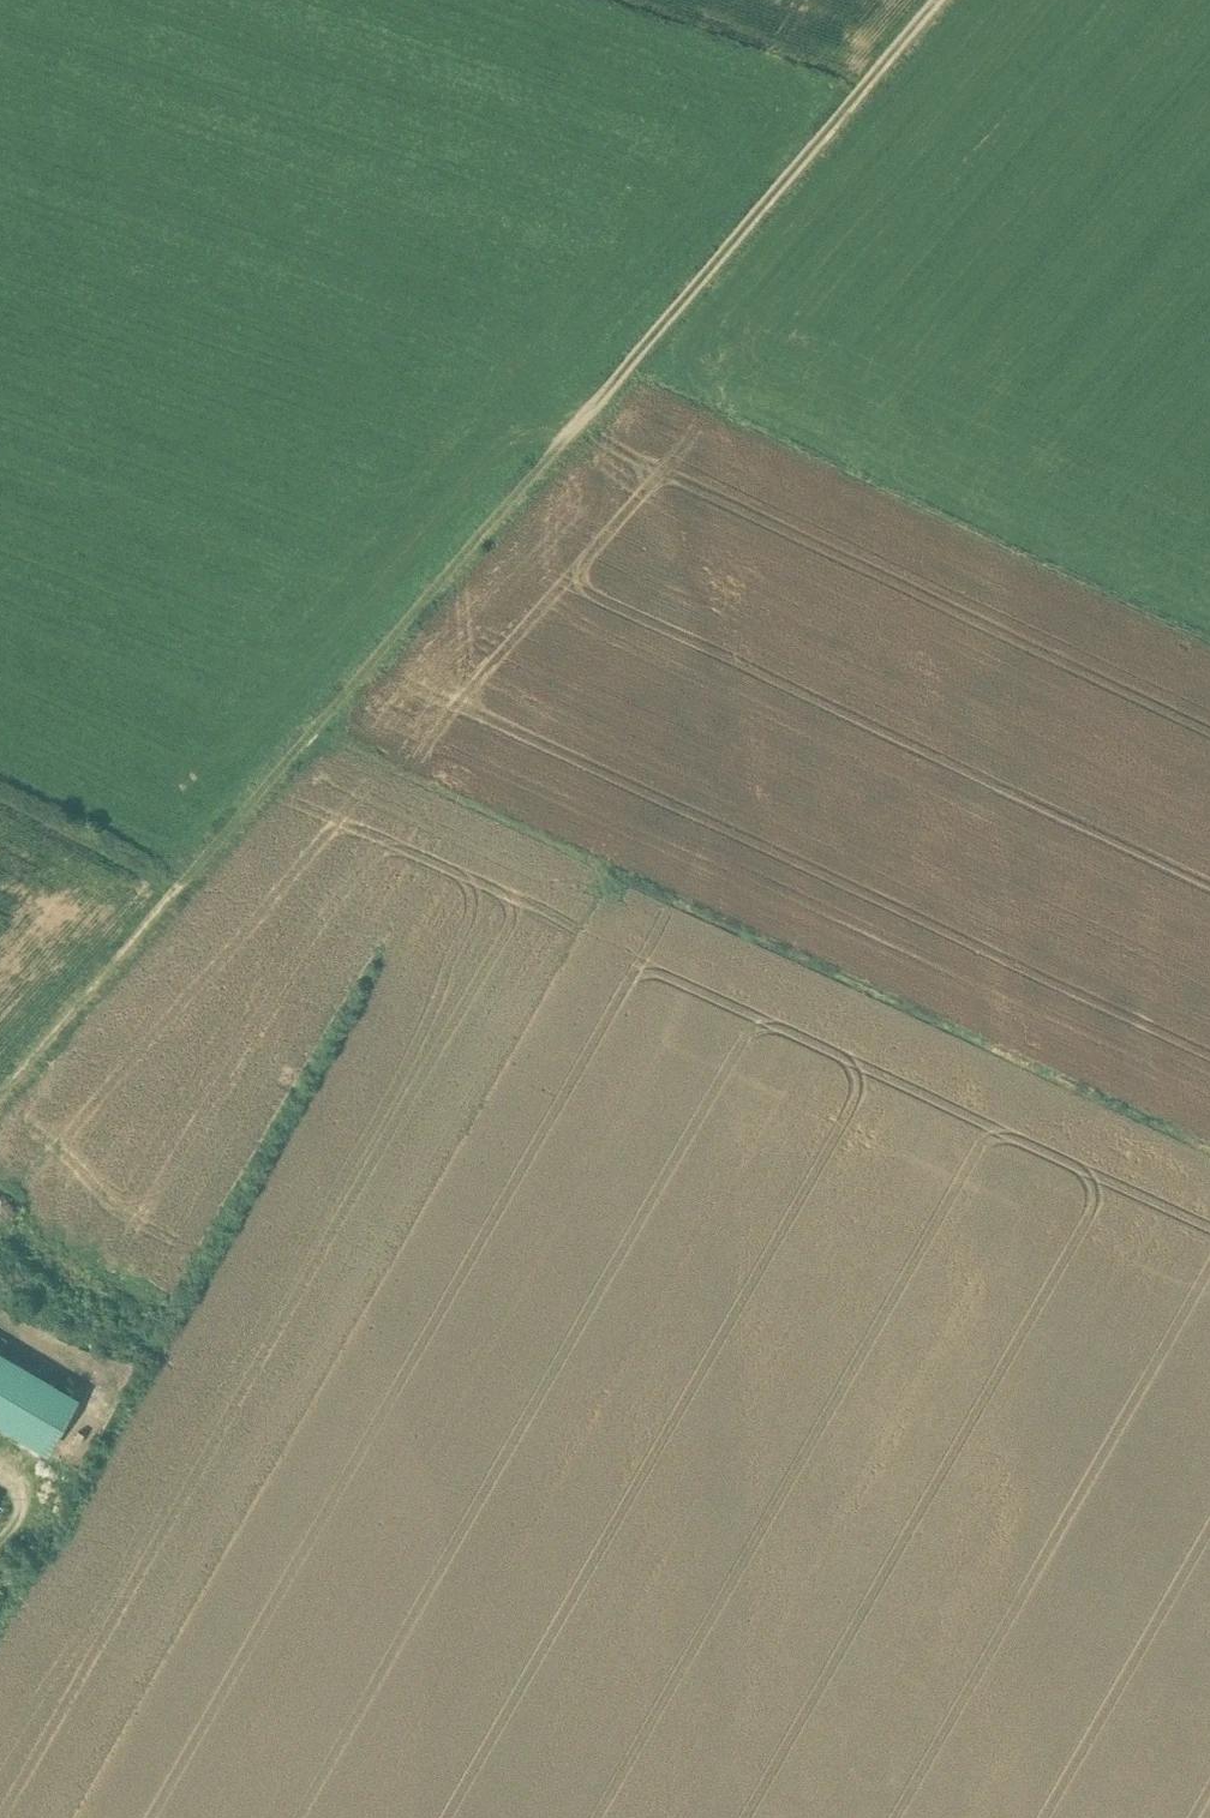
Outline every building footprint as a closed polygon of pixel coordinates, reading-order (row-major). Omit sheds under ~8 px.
[(0,1356),(0,1433),(44,1459),(78,1402),(0,1356)]
